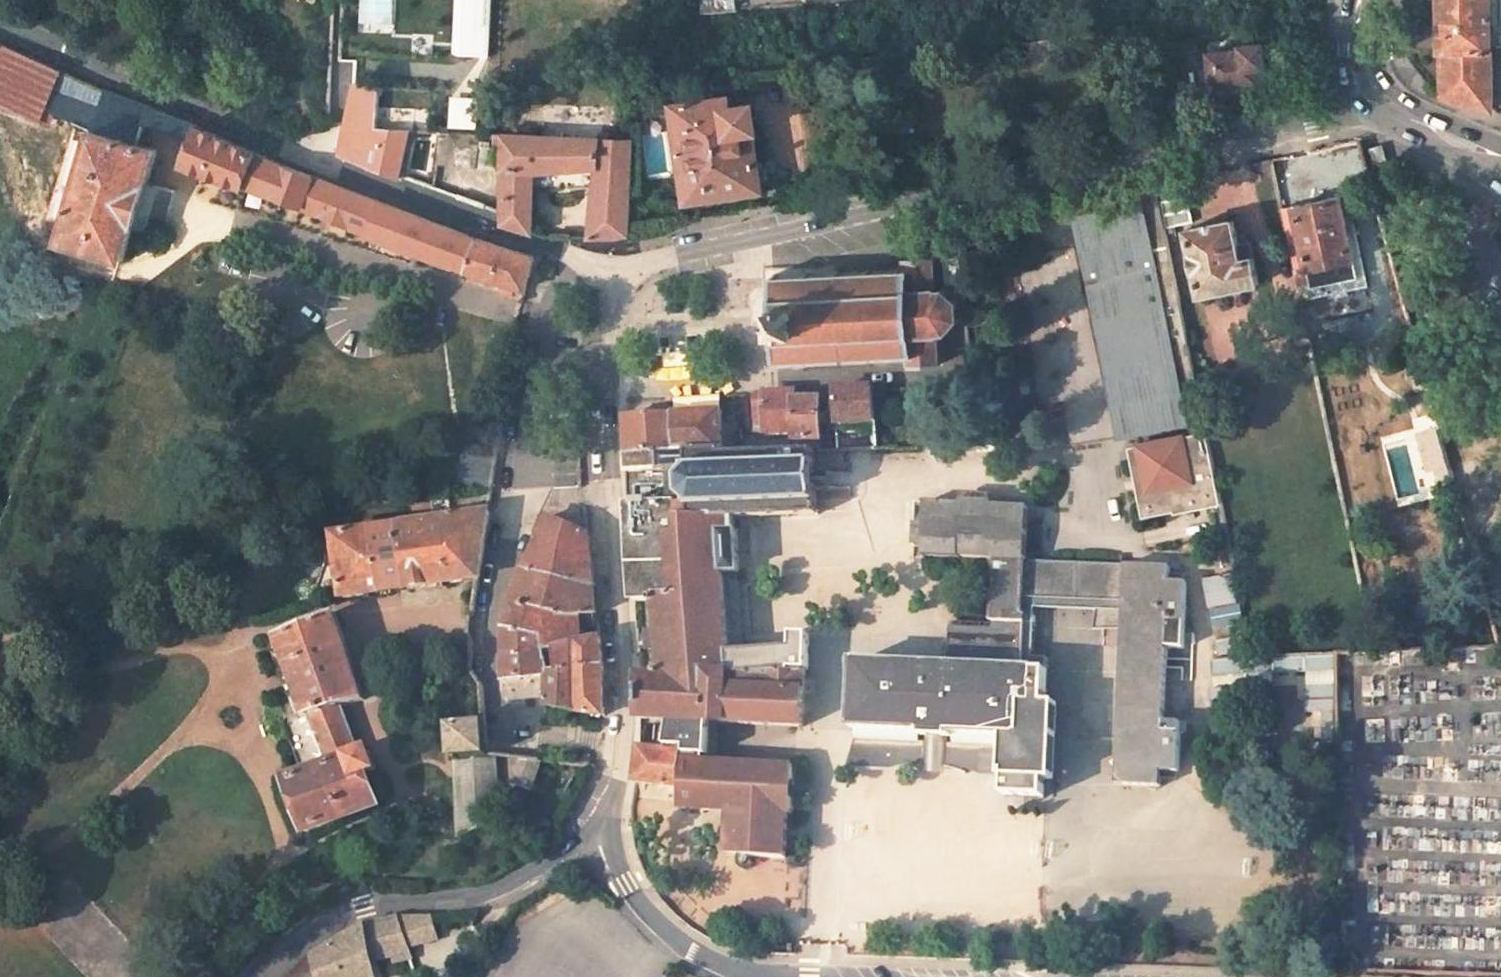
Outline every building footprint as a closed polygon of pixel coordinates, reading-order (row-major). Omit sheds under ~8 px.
[(702,14),(736,12),(736,0),(701,0),(702,14)] [(1442,95),(1456,99),(1491,109),(1491,0),(1442,0),(1442,95)] [(1240,46),(1206,49),(1207,63),(1205,63),(1200,69),(1201,79),(1206,83),(1209,83),(1210,87),(1262,82),(1261,64),(1264,63),(1262,40),(1239,42),(1240,46)] [(57,71),(0,46),(0,109),(34,124),(42,107),(57,71)] [(57,71),(42,107),(74,121),(95,130),(107,92),(57,71)] [(379,85),(353,84),(339,154),(397,178),(408,128),(376,126),(379,85)] [(67,223),(62,240),(124,260),(135,226),(162,234),(176,190),(148,181),(157,149),(141,145),(147,122),(192,139),(185,164),(242,186),(243,184),(301,208),(314,176),(251,151),(200,128),(107,92),(95,130),(67,223)] [(730,97),(675,106),(689,200),(761,189),(761,185),(766,185),(770,181),(768,165),(762,163),(759,164),(752,129),(755,128),(751,108),(733,111),(730,97)] [(95,130),(74,121),(43,216),(67,223),(95,130)] [(438,162),(495,167),(496,144),(497,132),(440,130),(438,162)] [(534,189),(596,187),(591,237),(616,237),(629,235),(633,137),(613,137),(612,131),(603,131),(603,136),(497,132),(496,144),(502,144),(504,224),(533,233),(534,189)] [(1343,144),(1349,167),(1365,163),(1359,140),(1343,144)] [(1370,149),(1374,164),(1387,160),(1383,146),(1370,149)] [(301,208),(358,230),(370,198),(314,176),(301,208)] [(1194,224),(1185,179),(1157,185),(1166,229),(1194,224)] [(1094,261),(1103,260),(1106,276),(1097,278),(1105,315),(1115,313),(1119,329),(1113,331),(1119,362),(1115,363),(1123,401),(1127,400),(1171,391),(1179,389),(1178,385),(1197,381),(1166,229),(1157,185),(1082,202),(1084,215),(1077,217),(1087,263),(1094,261)] [(1347,222),(1341,196),(1295,206),(1300,232),(1286,235),(1293,268),(1307,265),(1308,270),(1356,260),(1350,235),(1347,222)] [(370,198),(358,230),(451,266),(526,290),(534,256),(491,244),(455,231),(370,198)] [(1242,259),(1233,219),(1187,230),(1201,294),(1260,280),(1254,256),(1242,259)] [(1359,233),(1356,220),(1347,222),(1350,235),(1359,233)] [(1254,256),(1251,242),(1239,245),(1242,259),(1254,256)] [(940,258),(941,270),(954,269),(952,257),(940,258)] [(935,292),(933,259),(930,259),(929,261),(906,262),(906,270),(901,271),(901,269),(897,269),(897,271),(870,273),(870,271),(867,271),(867,273),(840,275),(840,273),(837,273),(837,275),(809,276),(809,274),(806,274),(806,277),(777,278),(777,276),(773,276),(773,278),(771,278),(771,281),(774,281),(774,296),(772,296),(772,301),(775,301),(777,339),(775,340),(775,343),(777,343),(777,358),(775,358),(775,362),(777,362),(777,363),(781,363),(781,361),(809,359),(809,363),(812,362),(812,359),(841,358),(841,361),(844,361),(844,359),(871,357),(871,360),(874,360),(874,357),(902,356),(902,358),(906,358),(906,355),(910,355),(911,366),(939,364),(937,334),(943,334),(944,335),(947,334),(947,332),(957,320),(959,321),(961,318),(958,317),(957,306),(960,305),(958,301),(956,302),(944,292),(945,290),(941,289),(941,291),(935,292)] [(1094,261),(1097,278),(1106,276),(1103,260),(1094,261)] [(838,390),(839,429),(878,427),(875,388),(838,390)] [(1171,391),(1127,400),(1134,435),(1178,426),(1171,391)] [(820,440),(819,400),(798,401),(797,392),(763,394),(763,419),(764,434),(796,433),(796,441),(820,440)] [(752,394),(754,419),(763,419),(763,394),(752,394)] [(720,423),(720,410),(675,413),(678,452),(722,449),(723,455),(742,454),(741,441),(741,426),(736,423),(720,423)] [(627,456),(678,452),(675,413),(650,415),(625,416),(627,456)] [(1222,504),(1207,432),(1130,447),(1144,517),(1175,511),(1176,513),(1222,504)] [(793,451),(792,440),(741,441),(742,454),(793,451)] [(821,450),(820,440),(796,441),(797,451),(814,450),(821,450)] [(627,456),(628,473),(678,470),(689,457),(723,455),(722,449),(678,452),(627,456)] [(723,455),(689,457),(678,470),(671,478),(672,500),(680,506),(661,508),(661,515),(630,517),(636,601),(657,600),(663,676),(641,677),(642,718),(671,720),(710,721),(804,725),(806,670),(809,670),(810,634),(793,634),(792,648),(731,653),(724,582),(737,581),(736,573),(740,573),(736,532),(733,532),(732,519),(817,515),(814,450),(797,451),(793,451),(742,454),(723,455)] [(497,463),(487,462),(482,488),(493,491),(497,463)] [(678,470),(628,473),(630,517),(661,515),(661,508),(680,506),(672,500),(671,478),(678,470)] [(382,504),(384,520),(417,517),(415,505),(382,504)] [(990,626),(947,625),(945,667),(856,663),(853,727),(924,730),(924,736),(950,737),(950,732),(1008,734),(1018,734),(1017,779),(1010,779),(1009,796),(1048,798),(1049,781),(1050,741),(1059,741),(1060,705),(1049,704),(1051,672),(1036,671),(1025,671),(1026,624),(1025,624),(1025,617),(1026,560),(1028,509),(924,504),(923,561),(993,564),(990,626)] [(418,525),(337,536),(347,601),(481,579),(489,508),(415,505),(417,517),(418,525)] [(595,586),(589,536),(547,518),(525,568),(595,586)] [(1129,564),(1026,560),(1025,617),(1035,617),(1036,604),(1098,607),(1097,627),(1126,628),(1129,564)] [(1171,565),(1129,564),(1126,628),(1118,785),(1161,787),(1162,771),(1180,771),(1182,733),(1164,732),(1168,647),(1185,647),(1188,581),(1170,581),(1171,565)] [(506,628),(560,640),(581,638),(581,633),(580,616),(598,614),(595,586),(525,568),(516,591),(511,606),(506,628)] [(1236,573),(1210,578),(1213,590),(1239,585),(1236,573)] [(338,616),(269,645),(295,716),(285,720),(305,774),(290,780),(310,831),(381,805),(368,773),(377,770),(369,751),(360,754),(343,708),(365,700),(338,616)] [(1035,617),(1025,617),(1025,624),(1026,624),(1025,671),(1036,671),(1051,672),(1051,662),(1034,661),(1035,617)] [(548,676),(576,672),(574,710),(604,714),(600,637),(581,638),(560,640),(506,628),(505,680),(548,676)] [(1234,646),(1206,648),(1205,659),(1214,658),(1235,657),(1234,646)] [(1235,657),(1214,658),(1214,673),(1339,667),(1339,653),(1254,656),(1235,657)] [(574,710),(576,672),(548,676),(546,707),(574,710)] [(1338,680),(1306,681),(1307,696),(1339,695),(1338,680)] [(1276,683),(1245,684),(1245,699),(1277,698),(1276,683)] [(798,764),(706,759),(706,755),(710,755),(710,721),(671,720),(668,748),(642,746),(639,763),(637,781),(684,785),(683,806),(732,809),(730,853),(786,856),(790,809),(796,809),(798,764)] [(488,757),(488,755),(487,725),(456,728),(459,759),(488,757)] [(1007,775),(1008,734),(950,732),(950,737),(924,736),(924,730),(853,727),(851,768),(886,770),(923,766),(955,767),(988,773),(1007,775)] [(1018,734),(1008,734),(1007,779),(1017,779),(1018,734)] [(1059,741),(1050,741),(1049,781),(1057,781),(1059,741)] [(459,759),(465,837),(503,821),(499,756),(488,755),(488,757),(459,759)] [(525,758),(515,783),(531,789),(534,780),(543,760),(525,758)] [(534,780),(548,784),(558,761),(543,760),(534,780)] [(426,916),(395,917),(403,943),(432,933),(426,916)] [(370,953),(394,948),(397,963),(409,961),(403,943),(395,917),(364,928),(317,957),(321,976),(375,976),(370,953)] [(300,976),(321,976),(317,957),(299,974),(300,976)]
